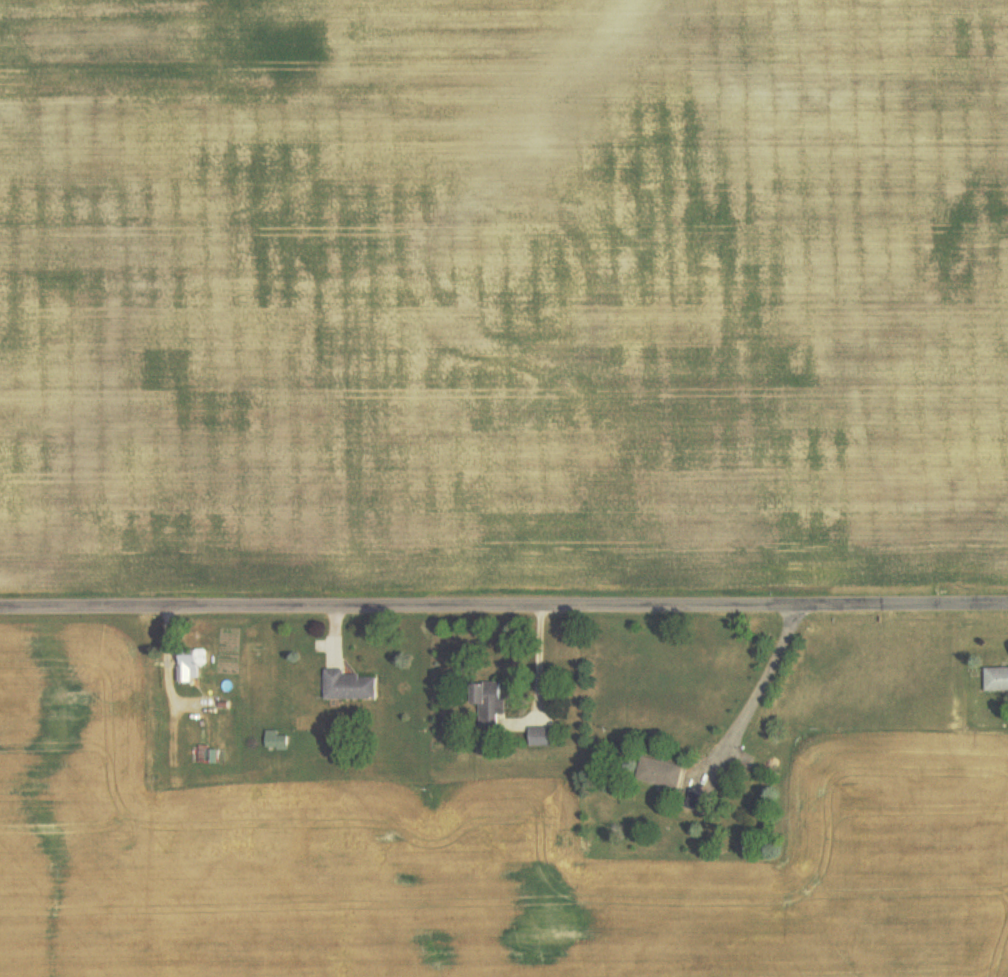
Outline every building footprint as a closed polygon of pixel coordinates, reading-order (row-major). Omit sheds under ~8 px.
[(208,665),(208,651),(180,652),(181,681),(200,681),(199,666),(208,665)] [(986,668),(986,692),(1007,691),(1007,667),(986,668)] [(378,676),(346,677),(346,669),(325,669),(326,700),(378,699),(378,676)] [(531,746),(554,745),(553,726),(530,727),(531,746)] [(640,779),(679,790),(685,767),(646,756),(640,779)] [(709,797),(690,790),(684,807),(704,814),(709,797)]
